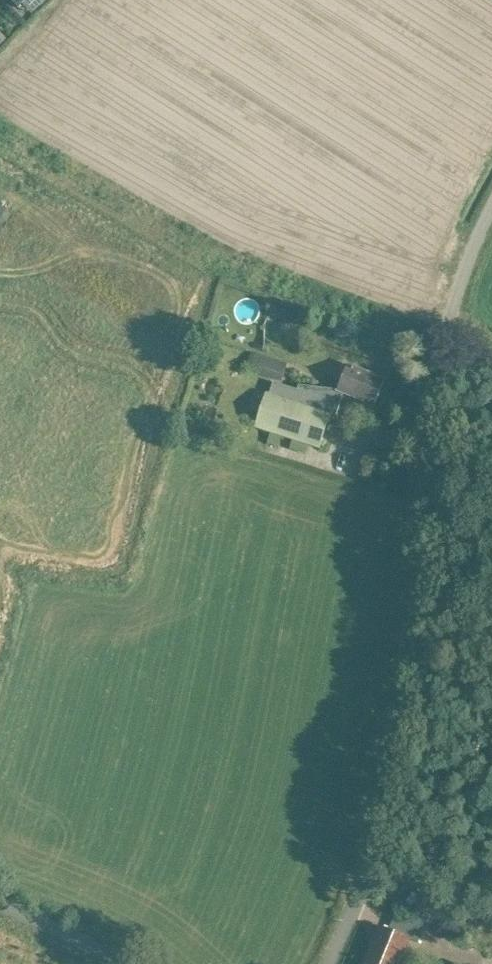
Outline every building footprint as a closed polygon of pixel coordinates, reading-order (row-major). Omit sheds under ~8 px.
[(287,362),(262,355),(257,373),(282,380),(287,362)] [(274,382),(270,394),(331,414),(336,413),(337,413),(344,393),(366,400),(363,409),(372,412),(385,379),(348,364),(338,389),(299,384),(297,390),(274,382)] [(266,393),(255,427),(271,432),(282,436),(293,439),(305,443),(320,448),(331,414),(270,394),(266,393)] [(364,963),(413,963),(414,962),(402,957),(410,937),(389,929),(380,925),(364,963)]
